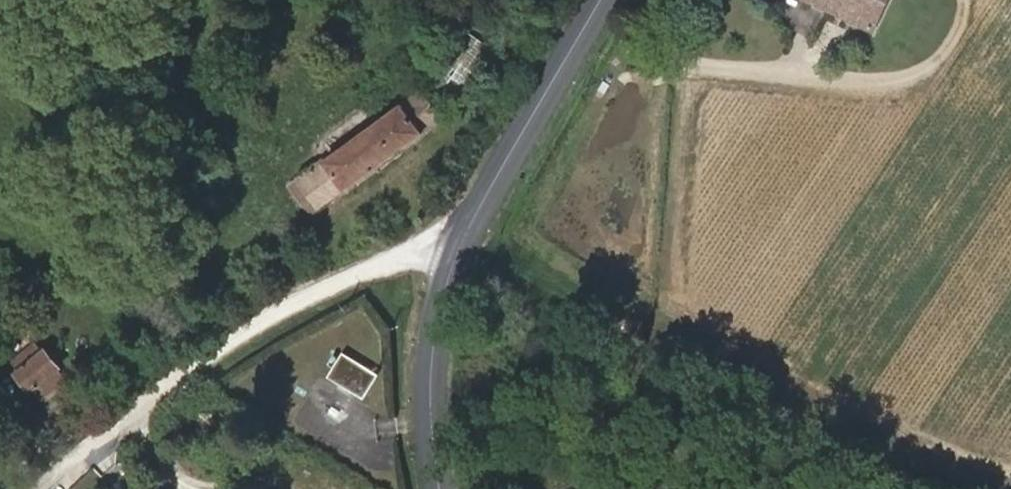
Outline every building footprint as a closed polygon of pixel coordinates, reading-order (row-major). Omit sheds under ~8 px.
[(870,31),(886,0),(806,0),(870,31)] [(299,179),(320,209),(444,118),(421,88),(401,103),(403,106),(322,166),(320,164),(299,179)] [(312,216),(320,209),(299,179),(293,184),(290,186),(312,216)] [(42,353),(35,345),(15,360),(22,369),(17,372),(33,393),(37,389),(44,398),(65,381),(58,372),(61,369),(46,350),(42,353)] [(378,375),(345,354),(331,376),(364,398),(378,375)]
